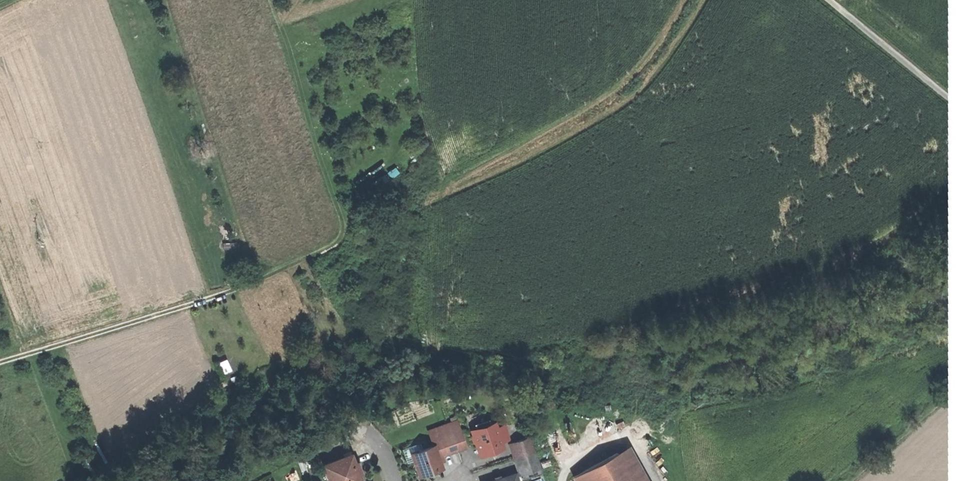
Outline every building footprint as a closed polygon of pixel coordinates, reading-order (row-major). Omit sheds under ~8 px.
[(448,423),(451,433),(457,450),(466,447),(456,421),(448,423)] [(473,441),(475,442),(479,454),(501,447),(493,423),(471,430),(473,434),(471,436),(473,441)] [(451,433),(436,439),(442,455),(457,450),(451,433)] [(514,458),(534,451),(528,437),(509,443),(514,458)] [(411,453),(419,475),(440,467),(432,446),(411,453)] [(537,460),(534,451),(514,458),(517,466),(537,460)] [(572,476),(575,480),(632,480),(616,452),(572,476)] [(329,480),(359,480),(360,480),(356,471),(358,470),(355,463),(353,464),(351,460),(343,457),(323,465),(329,480)] [(539,467),(537,460),(517,466),(520,474),(539,467)]
